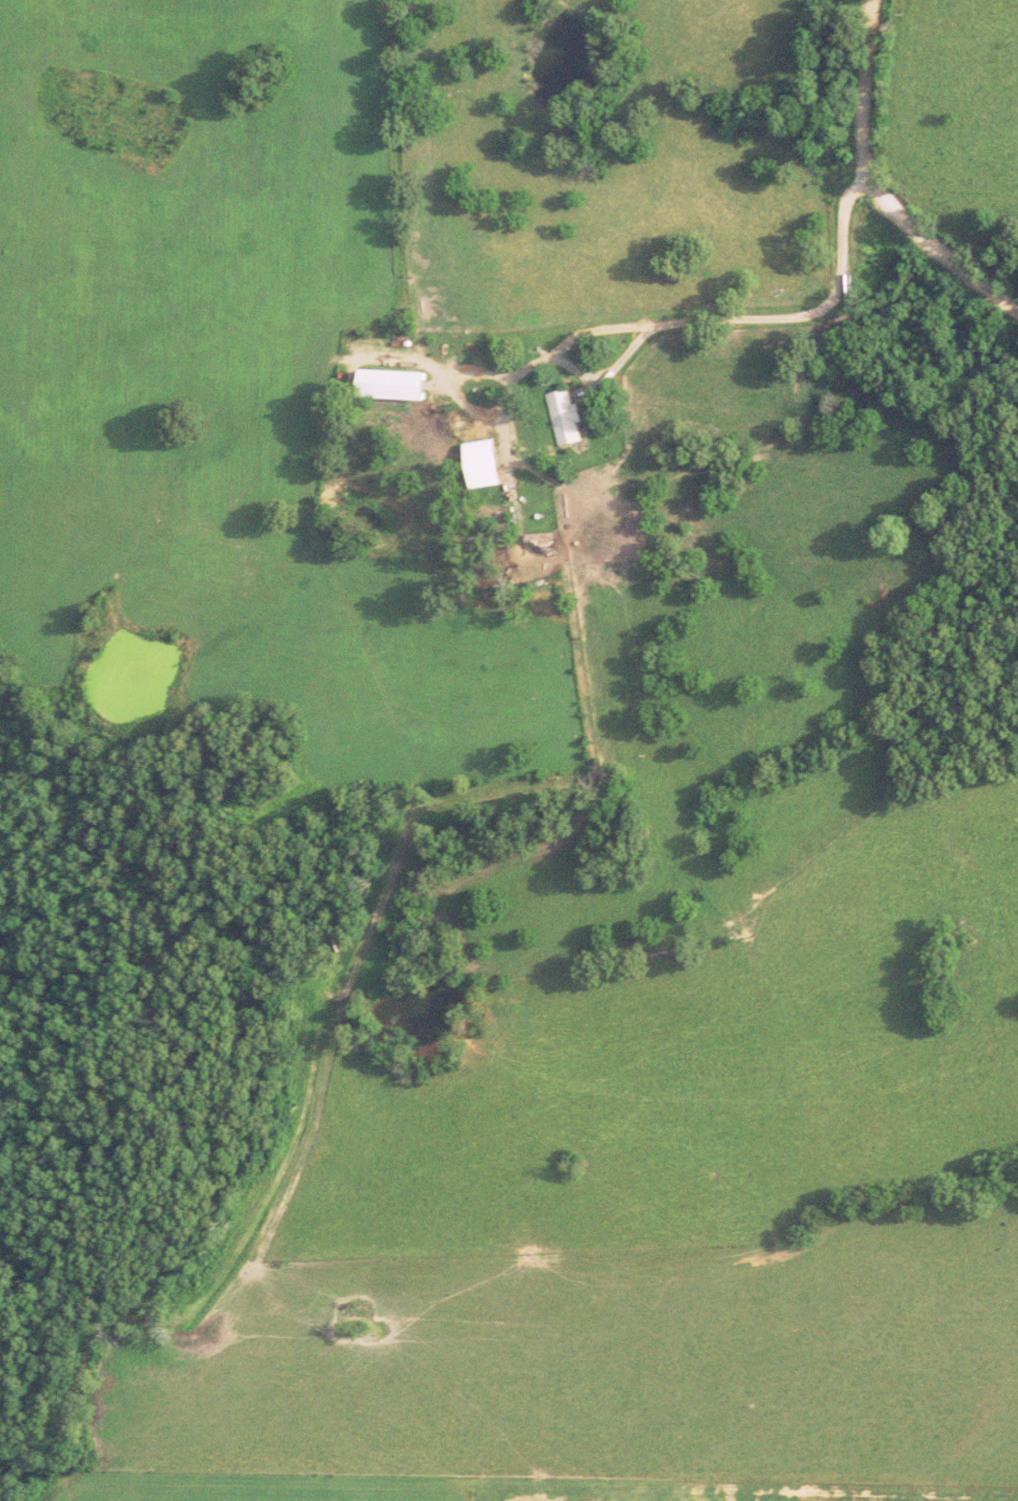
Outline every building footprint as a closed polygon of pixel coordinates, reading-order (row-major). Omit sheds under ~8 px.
[(428,403),(429,375),(362,373),(361,401),(428,403)] [(580,427),(585,426),(580,406),(574,407),(571,392),(546,397),(559,450),(584,444),(580,427)] [(473,493),(504,488),(497,442),(466,447),(473,493)] [(532,560),(559,558),(557,535),(529,538),(532,560)]
